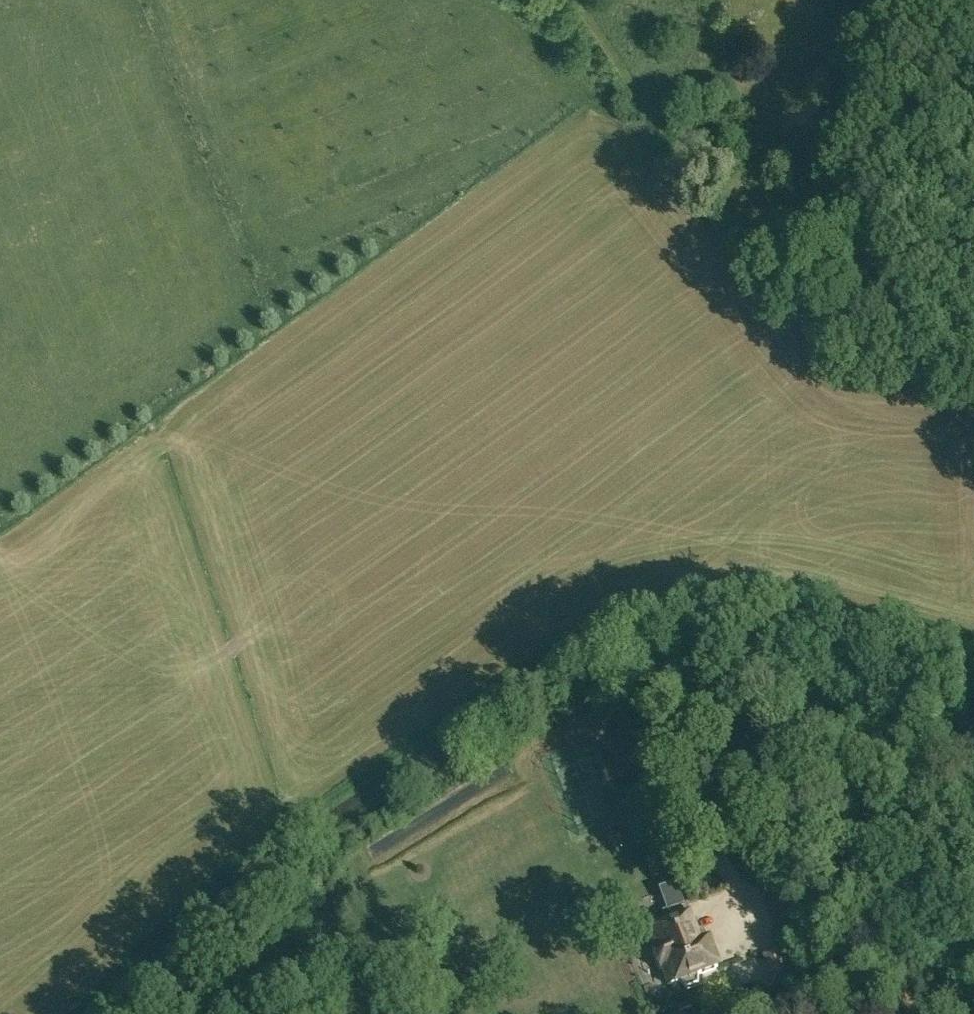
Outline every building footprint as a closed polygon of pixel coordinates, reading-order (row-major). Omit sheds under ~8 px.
[(626,820),(635,842),(667,831),(653,792),(621,803),(626,820)] [(681,981),(688,989),(698,985),(699,974),(718,967),(709,942),(703,945),(697,930),(695,931),(685,906),(677,883),(659,890),(668,912),(665,913),(669,925),(650,933),(657,951),(654,952),(660,969),(664,967),(670,985),(681,981)] [(763,956),(774,986),(792,980),(781,949),(763,956)] [(719,1009),(740,1006),(738,994),(717,997),(719,1006),(703,1008),(704,1013),(720,1013),(719,1009)]
